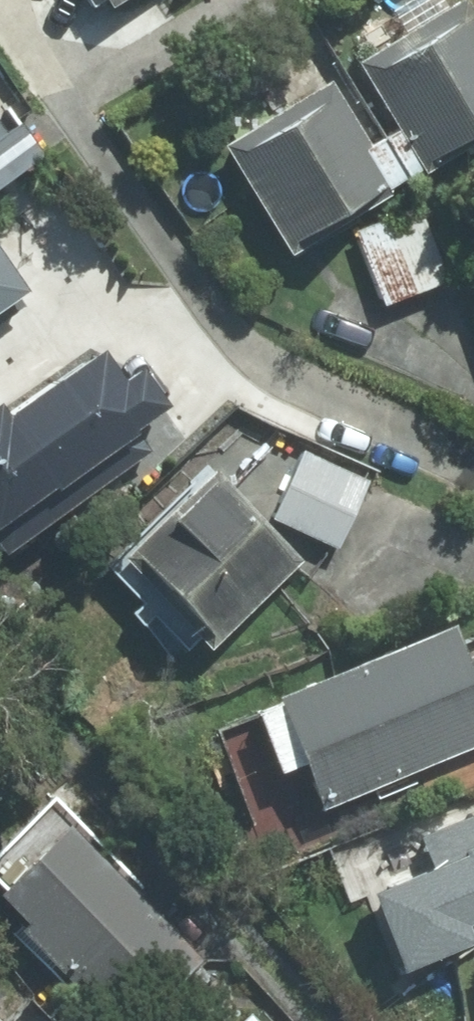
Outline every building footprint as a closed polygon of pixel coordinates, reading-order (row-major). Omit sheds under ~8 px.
[(92,15),(116,0),(83,0),(92,15)] [(210,143),(270,253),(473,143),(473,43),(454,7),(345,66),(382,134),(358,146),(323,82),(210,143)] [(37,161),(0,110),(0,187),(37,161)] [(411,208),(341,237),(374,317),(436,291),(411,208)] [(453,282),(473,333),(473,274),(453,282)] [(10,294),(0,278),(0,301),(10,294)] [(353,480),(291,455),(261,521),(318,554),(353,480)] [(204,465),(98,564),(189,658),(292,568),(204,465)] [(248,704),(297,821),(473,747),(473,681),(448,620),(248,704)] [(0,878),(0,927),(98,1020),(122,1020),(191,960),(53,831),(0,878)]
